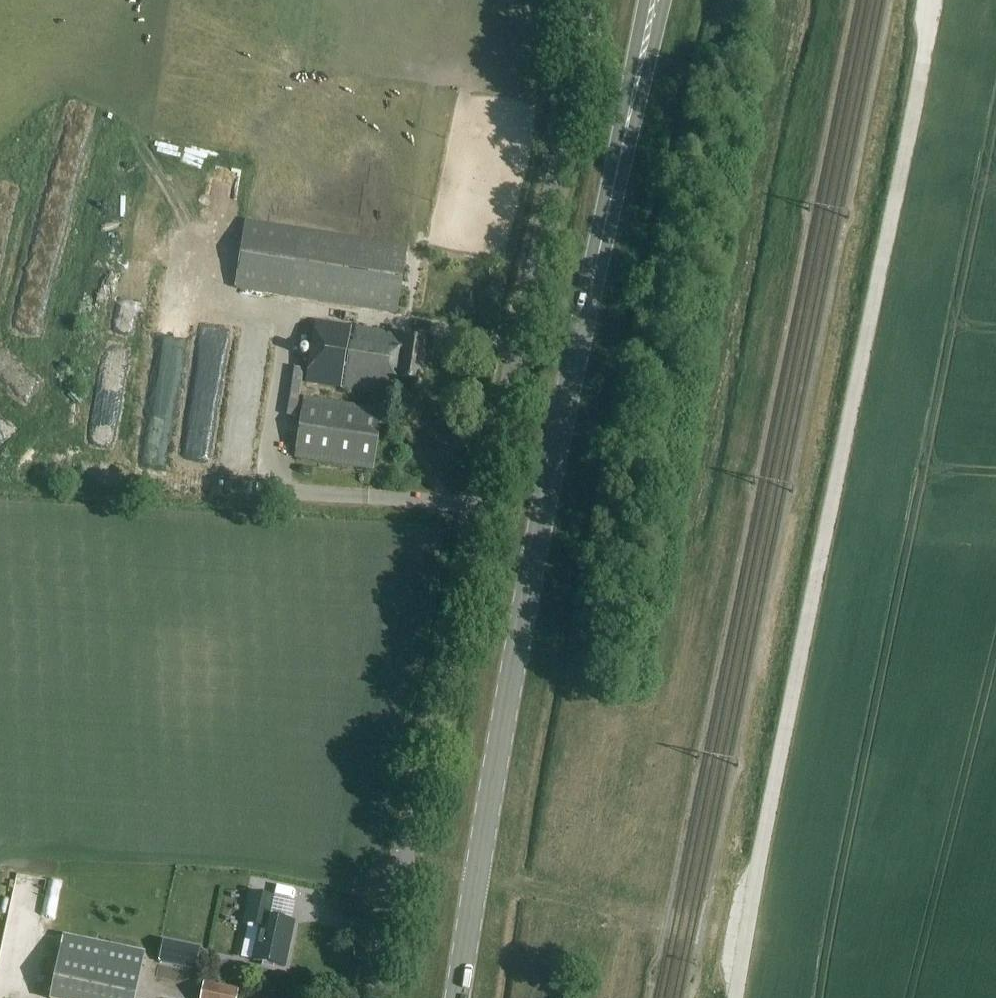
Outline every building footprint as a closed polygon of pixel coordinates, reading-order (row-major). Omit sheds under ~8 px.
[(413,274),(416,257),(406,255),(407,245),(246,220),(235,290),(396,316),(403,273),(413,274)] [(393,333),(317,321),(308,383),(387,396),(390,379),(421,384),(427,342),(406,339),(407,331),(394,329),(393,333)] [(169,372),(192,372),(193,330),(170,330),(169,372)] [(374,470),(383,411),(303,398),(293,457),(374,470)] [(286,968),(295,924),(270,918),(274,898),(250,893),(244,924),(261,927),(254,961),(286,968)] [(146,953),(65,935),(51,997),(137,997),(146,953)] [(200,946),(162,937),(156,962),(193,971),(200,946)] [(240,991),(205,983),(202,997),(239,997),(240,991)]
